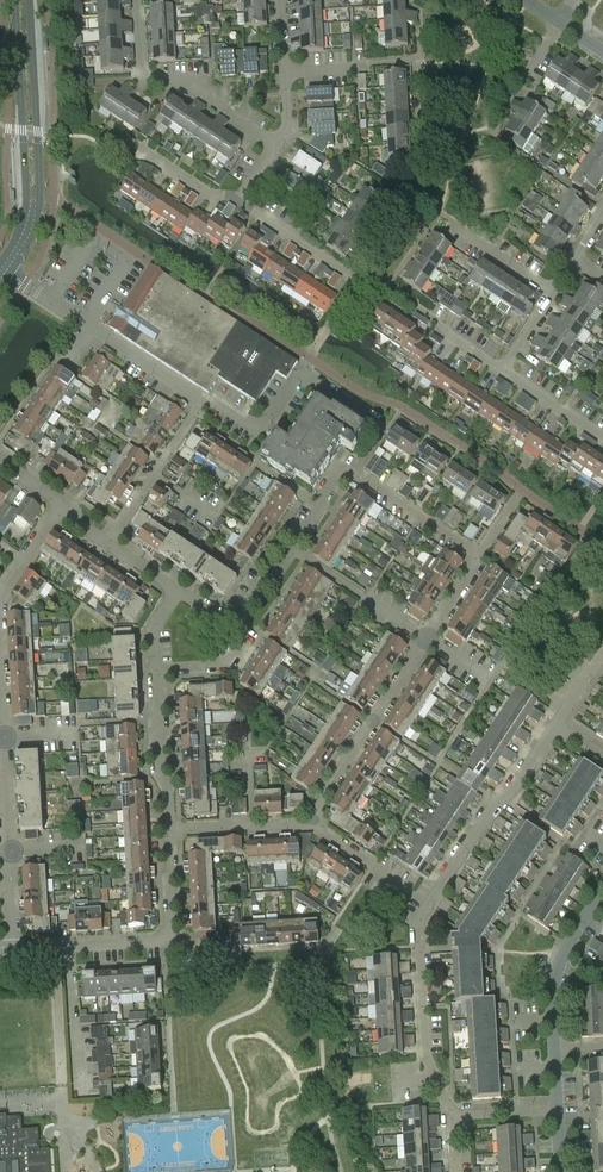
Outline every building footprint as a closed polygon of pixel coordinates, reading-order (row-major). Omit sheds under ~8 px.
[(271,12),(270,6),(266,6),(266,0),(244,0),(245,13),(271,12)] [(321,0),(299,0),(299,6),(289,7),(290,12),(322,10),(321,0)] [(131,6),(131,1),(98,3),(99,17),(121,15),(121,7),(131,6)] [(173,6),(151,8),(152,16),(148,16),(148,22),(174,20),(173,6)] [(417,13),(413,13),(406,14),(405,6),(383,7),(384,20),(417,18),(417,13)] [(290,12),(290,18),(300,17),(300,25),(323,24),(322,10),(290,12)] [(245,14),(238,15),(239,26),(245,26),(245,28),(268,26),(267,18),(271,18),(271,12),(245,13),(245,14)] [(121,15),(99,17),(100,30),(132,28),(132,22),(122,23),(121,15)] [(214,15),(209,16),(210,25),(211,25),(212,30),(220,30),(220,24),(215,24),(214,15)] [(417,24),(417,18),(384,20),(385,33),(385,34),(407,33),(407,25),(417,24)] [(174,20),(148,22),(149,28),(152,28),(153,35),(175,33),(174,20)] [(323,24),(300,25),(301,33),(291,34),(291,39),(323,37),(323,24)] [(133,34),(132,28),(100,30),(100,43),(122,42),(122,34),(133,34)] [(175,33),(153,35),(153,42),(150,42),(150,48),(176,47),(175,33)] [(408,47),(407,33),(385,34),(385,33),(378,34),(379,34),(380,46),(382,48),(386,48),(408,47)] [(354,36),(355,51),(363,51),(362,35),(354,36)] [(302,45),(302,53),(324,51),(323,37),(291,39),(292,45),(302,45)] [(122,42),(100,43),(101,57),(134,55),(133,49),(123,50),(122,42)] [(201,45),(202,60),(210,60),(209,45),(201,45)] [(245,75),(244,55),(235,56),(235,53),(228,53),(228,48),(224,46),(213,46),(214,66),(221,66),(222,79),(233,79),(233,75),(245,75)] [(154,54),(155,62),(177,61),(176,47),(150,48),(150,54),(154,54)] [(243,52),(244,55),(245,75),(245,78),(256,77),(256,74),(269,73),(267,54),(258,54),(258,51),(243,52)] [(546,81),(543,85),(552,92),(555,87),(575,57),(570,54),(570,55),(564,63),(558,59),(545,80),(546,81)] [(134,61),(134,55),(101,57),(102,71),(124,70),(123,61),(134,61)] [(575,57),(555,87),(566,93),(579,73),(574,70),(579,63),(580,61),(575,57)] [(579,73),(566,93),(576,100),(595,71),(590,68),(589,70),(585,77),(579,73)] [(78,72),(78,79),(94,78),(93,71),(78,72)] [(595,71),(576,100),(586,107),(593,97),(599,86),(594,83),(598,77),(600,74),(595,71)] [(385,88),(407,87),(406,73),(384,74),(385,88)] [(367,91),(366,77),(366,75),(358,76),(359,91),(367,91)] [(94,78),(78,79),(79,87),(94,86),(94,78)] [(100,108),(112,116),(130,88),(126,85),(120,94),(113,89),(100,108)] [(407,95),(407,87),(385,88),(386,102),(411,100),(411,94),(407,95)] [(135,91),(130,88),(112,116),(124,123),(136,105),(129,100),(135,91)] [(312,113),(331,112),(331,103),(334,103),(333,89),(307,90),(308,101),(311,101),(312,113)] [(535,94),(531,100),(542,107),(546,101),(535,94)] [(161,116),(166,120),(162,125),(168,130),(172,124),(184,106),(173,98),(161,116)] [(593,116),(602,103),(596,99),(587,112),(593,116)] [(411,100),(386,102),(386,116),(408,114),(408,106),(412,106),(411,100)] [(191,110),(184,106),(172,124),(184,131),(201,104),(197,101),(191,110)] [(514,101),(511,105),(540,125),(547,114),(530,103),(526,101),(522,106),(517,103),(514,101)] [(546,101),(542,107),(547,110),(551,104),(546,101)] [(593,116),(600,120),(602,115),(602,104),(602,103),(593,116)] [(200,116),(206,108),(201,104),(184,131),(195,139),(207,121),(200,116)] [(136,105),(124,123),(135,131),(147,112),(136,105)] [(511,105),(508,110),(510,112),(516,116),(513,121),(533,135),(540,125),(511,105)] [(593,116),(587,112),(586,111),(579,122),(586,126),(593,116)] [(312,113),(309,113),(309,124),(312,124),(313,137),(315,137),(315,139),(310,146),(323,154),(328,147),(334,146),(333,136),(335,136),(335,126),(334,112),(331,112),(312,113)] [(409,122),(408,114),(386,116),(387,129),(413,127),(413,122),(409,122)] [(213,125),(207,121),(195,139),(206,146),(224,119),(219,116),(213,125)] [(223,131),(227,125),(229,123),(224,119),(206,146),(217,154),(230,136),(223,131)] [(513,121),(506,132),(516,139),(513,144),(523,151),(528,154),(538,139),(533,135),(513,121)] [(149,122),(140,134),(147,139),(155,126),(149,122)] [(413,127),(387,129),(388,142),(410,141),(410,134),(414,133),(413,127)] [(241,143),(230,136),(217,154),(229,162),(241,143)] [(129,137),(121,150),(127,154),(136,142),(129,137)] [(388,150),(383,151),(384,162),(396,161),(396,164),(405,163),(404,155),(411,155),(410,141),(388,142),(388,150)] [(173,147),(167,143),(163,149),(169,153),(173,147)] [(549,147),(545,153),(551,157),(555,150),(549,147)] [(602,166),(602,151),(596,147),(589,157),(602,166)] [(293,165),(296,167),(312,178),(314,180),(322,168),(320,166),(325,159),(309,148),(302,159),(298,157),(293,165)] [(538,161),(546,166),(549,161),(541,157),(538,161)] [(602,180),(602,166),(589,157),(582,167),(602,180)] [(559,168),(552,163),(549,168),(556,173),(559,168)] [(307,185),(312,178),(296,167),(289,178),(285,176),(280,185),(301,199),(309,187),(307,185)] [(582,167),(572,183),(582,190),(586,184),(596,191),(596,190),(602,180),(582,167)] [(332,175),(338,180),(342,173),(336,169),(332,175)] [(222,170),(213,183),(220,187),(228,174),(222,170)] [(386,177),(396,183),(399,178),(390,172),(386,177)] [(553,179),(545,173),(542,178),(549,183),(553,179)] [(136,201),(148,185),(132,174),(118,195),(118,196),(121,191),(136,201)] [(345,176),(340,184),(345,187),(350,179),(345,176)] [(163,195),(148,185),(136,201),(152,212),(163,195)] [(357,201),(376,213),(384,202),(365,189),(357,201)] [(572,191),(561,207),(581,220),(588,210),(578,203),(582,198),(572,191)] [(527,200),(532,203),(537,195),(532,192),(527,200)] [(163,195),(152,212),(167,222),(179,205),(163,195)] [(527,200),(523,207),(527,210),(532,203),(527,200)] [(350,213),(377,231),(380,225),(372,220),(376,213),(357,201),(350,213)] [(128,205),(124,210),(128,213),(132,207),(128,205)] [(194,215),(179,205),(167,222),(183,232),(186,228),(194,215)] [(554,217),(578,233),(581,228),(578,226),(581,220),(561,207),(554,217)] [(202,238),(205,234),(204,233),(212,221),(197,210),(194,215),(186,228),(202,238)] [(342,224),(361,236),(365,229),(374,235),(377,231),(350,213),(342,224)] [(519,213),(514,220),(519,223),(524,216),(519,213)] [(215,217),(212,221),(204,233),(205,234),(220,244),(231,227),(231,226),(215,217)] [(548,228),(568,241),(571,236),(574,238),(578,233),(554,217),(548,228)] [(220,244),(231,251),(245,229),(234,222),(231,226),(231,227),(220,244)] [(335,235),(362,253),(365,249),(356,243),(361,236),(342,224),(335,235)] [(518,231),(510,226),(507,231),(515,236),(518,231)] [(541,237),(565,253),(568,248),(565,245),(568,241),(548,228),(541,237)] [(277,237),(269,231),(266,235),(266,236),(263,241),(261,243),(260,246),(259,245),(248,262),(264,272),(275,256),(267,250),(269,248),(277,237)] [(251,233),(237,255),(248,262),(259,245),(260,246),(261,243),(263,241),(251,233)] [(327,247),(346,259),(351,252),(359,258),(362,253),(335,235),(327,247)] [(444,259),(452,247),(433,235),(429,242),(426,240),(422,245),(444,259)] [(534,248),(551,259),(554,262),(558,256),(561,258),(565,253),(541,237),(534,248)] [(422,252),(418,258),(437,270),(441,264),(448,269),(452,264),(444,259),(422,245),(419,250),(422,252)] [(279,283),(290,266),(275,256),(264,272),(279,283)] [(429,281),(437,270),(418,258),(414,264),(411,262),(407,267),(429,281)] [(477,264),(470,259),(467,263),(474,268),(477,264)] [(484,262),(470,282),(481,289),(496,266),(491,262),(489,265),(484,262)] [(306,276),(290,266),(279,283),(295,293),(306,276)] [(501,269),(496,266),(481,289),(491,296),(504,275),(499,272),(501,269)] [(422,293),(429,281),(407,267),(404,272),(407,274),(403,281),(422,293)] [(134,345),(209,394),(219,379),(257,404),(277,374),(287,380),(298,363),(177,283),(156,269),(125,315),(145,328),(134,345)] [(504,275),(491,296),(501,302),(516,279),(511,275),(509,278),(504,275)] [(310,303),(321,286),(306,276),(295,293),(310,303)] [(462,287),(467,279),(463,276),(458,284),(462,287)] [(521,282),(516,279),(501,302),(497,308),(507,315),(511,309),(525,289),(519,285),(521,282)] [(337,297),(321,286),(310,303),(325,313),(322,318),(323,318),(337,297)] [(578,296),(598,310),(602,302),(602,291),(598,287),(594,293),(584,286),(584,287),(578,296)] [(525,289),(511,309),(527,319),(534,309),(528,305),(534,295),(525,289)] [(453,297),(458,300),(463,293),(458,290),(453,297)] [(450,312),(452,309),(458,300),(453,297),(446,293),(439,304),(450,312)] [(598,310),(578,296),(574,302),(565,296),(562,301),(591,320),(598,310)] [(452,309),(450,312),(457,316),(461,319),(463,316),(466,312),(465,312),(468,308),(468,307),(458,300),(452,309)] [(564,317),(584,330),(591,320),(562,301),(559,306),(568,311),(564,317)] [(384,330),(394,314),(383,307),(369,329),(380,336),(384,330)] [(473,316),(466,312),(463,316),(470,321),(473,316)] [(380,336),(391,343),(405,321),(394,314),(384,330),(380,336)] [(125,315),(114,332),(134,345),(145,328),(125,315)] [(552,317),(549,321),(578,340),(585,345),(592,335),(590,334),(584,330),(564,317),(560,323),(554,319),(552,317)] [(478,320),(475,325),(483,330),(486,325),(478,320)] [(416,329),(405,321),(391,343),(401,350),(413,333),(416,329)] [(578,340),(549,321),(546,326),(554,332),(551,337),(576,354),(577,354),(581,348),(575,344),(578,340)] [(493,330),(486,325),(483,330),(490,334),(493,330)] [(505,335),(497,330),(494,335),(502,341),(505,335)] [(398,354),(409,362),(420,345),(424,340),(413,333),(401,350),(398,354)] [(509,336),(504,344),(509,347),(514,339),(509,336)] [(538,337),(535,341),(564,361),(569,364),(576,354),(551,337),(547,342),(541,338),(538,337)] [(564,361),(535,341),(532,346),(541,352),(537,358),(557,371),(564,361)] [(598,354),(602,349),(595,344),(591,349),(598,354)] [(431,352),(420,345),(409,362),(406,366),(417,374),(428,357),(431,352)] [(89,361),(87,365),(114,383),(121,372),(111,365),(115,359),(102,350),(98,356),(97,356),(92,363),(89,361)] [(417,374),(432,384),(443,367),(428,357),(417,374)] [(114,383),(87,365),(84,369),(87,370),(82,377),(107,394),(114,383)] [(432,384),(448,394),(459,377),(443,367),(432,384)] [(57,368),(50,379),(76,396),(80,391),(73,386),(76,381),(57,368)] [(474,387),(459,377),(448,394),(463,404),(474,387)] [(50,379),(43,390),(62,402),(65,397),(72,402),(76,396),(50,379)] [(397,395),(399,391),(401,388),(395,384),(390,391),(397,395)] [(572,393),(576,388),(570,384),(566,389),(572,393)] [(463,404),(479,415),(490,398),(474,387),(463,404)] [(582,388),(577,396),(583,400),(588,392),(582,388)] [(141,399),(145,392),(141,389),(136,396),(141,399)] [(43,390),(36,401),(55,413),(62,402),(43,390)] [(405,395),(410,398),(413,394),(408,390),(405,395)] [(158,396),(150,407),(178,425),(180,421),(178,420),(183,413),(182,412),(186,406),(176,399),(171,405),(158,396)] [(138,409),(142,403),(134,398),(130,404),(138,409)] [(479,415),(494,425),(505,408),(490,398),(479,415)] [(101,405),(105,408),(109,402),(104,399),(101,405)] [(36,401),(29,411),(48,424),(55,413),(36,401)] [(97,410),(101,405),(96,401),(92,407),(97,410)] [(360,423),(343,412),(340,416),(318,401),(316,405),(313,404),(288,442),(276,435),(272,441),(273,442),(263,457),(271,462),(270,464),(286,475),(287,473),(295,478),(296,476),(311,485),(316,478),(318,479),(342,444),(353,452),(357,446),(356,445),(366,430),(358,425),(360,423)] [(150,407),(143,418),(168,434),(173,427),(175,429),(178,425),(150,407)] [(521,418),(505,408),(494,425),(510,435),(521,418)] [(445,413),(440,410),(437,415),(441,419),(445,413)] [(20,415),(17,419),(41,435),(48,424),(29,411),(25,418),(20,415)] [(143,418),(136,428),(163,447),(166,443),(163,441),(168,434),(143,418)] [(510,435),(525,445),(536,428),(521,418),(510,435)] [(17,419),(14,424),(19,427),(14,433),(17,435),(17,434),(33,445),(34,445),(38,448),(44,437),(41,435),(17,419)] [(94,423),(89,420),(86,424),(91,428),(94,423)] [(386,442),(398,450),(409,433),(401,428),(400,430),(396,427),(386,442)] [(469,430),(464,427),(460,431),(465,435),(469,430)] [(129,439),(151,454),(154,456),(158,449),(161,450),(163,447),(136,428),(129,439)] [(552,439),(536,428),(525,445),(541,456),(552,439)] [(108,432),(102,429),(100,433),(106,437),(108,432)] [(88,435),(83,432),(80,436),(85,440),(88,435)] [(409,433),(398,450),(409,458),(419,443),(416,441),(417,438),(409,433)] [(14,448),(33,461),(41,450),(38,448),(34,445),(33,445),(17,434),(17,435),(14,439),(19,442),(14,448)] [(94,439),(88,435),(85,440),(91,444),(94,439)] [(192,436),(180,454),(191,462),(196,455),(207,438),(206,438),(202,435),(199,440),(192,436)] [(196,455),(206,462),(222,439),(218,436),(214,440),(208,436),(206,438),(207,438),(196,455)] [(226,442),(222,439),(206,462),(217,469),(230,450),(223,446),(226,442)] [(541,456),(556,466),(567,449),(552,439),(541,456)] [(567,473),(570,469),(570,468),(581,452),(581,451),(570,444),(567,449),(556,466),(567,473)] [(424,446),(410,467),(422,475),(426,469),(438,452),(430,447),(428,449),(424,446)] [(61,452),(62,451),(56,447),(52,452),(58,457),(61,452)] [(122,457),(141,470),(148,459),(129,447),(122,457)] [(584,447),(581,451),(581,452),(570,468),(570,469),(581,476),(595,454),(584,447)] [(217,469),(228,476),(243,453),(239,450),(236,454),(230,450),(217,469)] [(49,471),(60,478),(72,460),(61,452),(58,457),(52,452),(44,465),(50,469),(49,471)] [(438,452),(426,469),(438,477),(448,462),(444,459),(446,457),(438,452)] [(248,456),(243,453),(228,476),(239,484),(250,467),(251,465),(245,460),(248,456)] [(189,466),(191,462),(180,454),(168,473),(174,477),(171,482),(176,485),(182,476),(189,466)] [(591,483),(602,465),(602,459),(595,454),(581,476),(591,483)] [(365,469),(371,474),(381,460),(374,455),(365,469)] [(115,468),(134,481),(141,470),(122,457),(115,468)] [(513,466),(516,461),(510,457),(507,462),(513,466)] [(83,467),(72,460),(60,478),(71,486),(72,483),(78,488),(81,484),(86,475),(80,471),(83,467)] [(443,480),(455,488),(466,471),(458,465),(456,468),(453,465),(443,480)] [(591,483),(602,490),(602,489),(602,465),(591,483)] [(186,479),(193,468),(189,466),(182,476),(186,479)] [(115,468),(108,479),(131,495),(134,490),(130,487),(134,481),(115,468)] [(251,476),(256,479),(260,473),(255,470),(251,476)] [(387,484),(393,488),(402,474),(396,470),(387,484)] [(466,471),(455,488),(466,496),(476,481),(473,478),(474,476),(466,471)] [(409,478),(402,474),(393,488),(399,492),(409,478)] [(101,475),(95,486),(101,490),(117,501),(119,503),(124,496),(128,499),(131,495),(108,479),(108,480),(101,475)] [(251,476),(248,481),(252,484),(256,479),(251,476)] [(198,483),(205,488),(208,483),(202,478),(198,483)] [(266,478),(259,488),(265,492),(265,493),(269,496),(288,508),(295,497),(276,485),(272,482),(266,478)] [(0,482),(0,506),(1,507),(0,508),(0,524),(11,508),(4,503),(13,490),(0,482)] [(471,499),(483,507),(494,490),(486,484),(485,487),(481,484),(471,499)] [(86,496),(87,496),(105,509),(110,502),(114,505),(117,501),(101,490),(94,485),(86,496)] [(348,496),(344,500),(368,516),(375,505),(371,502),(376,495),(363,487),(359,494),(356,492),(352,499),(348,496)] [(157,489),(145,508),(156,516),(171,492),(167,489),(163,494),(157,489)] [(425,489),(415,503),(421,507),(431,493),(425,489)] [(227,494),(220,490),(216,495),(223,500),(227,494)] [(494,490),(483,507),(495,515),(505,500),(501,497),(502,495),(494,490)] [(431,493),(421,507),(428,511),(437,497),(431,493)] [(231,502),(236,505),(240,499),(235,496),(231,502)] [(269,496),(262,506),(280,519),(288,508),(269,496)] [(13,525),(14,523),(25,530),(30,522),(33,524),(41,513),(38,511),(40,508),(28,500),(20,512),(13,508),(6,520),(13,525)] [(346,508),(342,514),(361,526),(368,516),(344,500),(341,505),(346,508)] [(255,517),(273,530),(280,519),(262,506),(255,517)] [(151,522),(156,516),(145,508),(132,527),(139,531),(136,536),(140,538),(140,539),(151,522)] [(450,526),(459,512),(453,508),(443,522),(450,526)] [(180,525),(185,517),(173,509),(168,517),(180,525)] [(450,526),(456,530),(465,516),(459,512),(450,526)] [(342,514),(335,525),(354,537),(361,526),(342,514)] [(519,516),(507,534),(518,542),(522,535),(533,518),(529,515),(525,520),(519,516)] [(534,516),(533,518),(522,535),(533,542),(549,518),(544,516),(541,520),(534,516)] [(255,517),(247,528),(266,540),(273,530),(255,517)] [(217,523),(221,526),(225,521),(221,518),(217,523)] [(539,546),(544,549),(556,530),(550,526),(553,521),(549,518),(533,542),(529,548),(535,552),(539,546)] [(142,550),(146,553),(162,529),(151,522),(140,539),(140,538),(138,541),(145,545),(142,550)] [(200,527),(196,524),(191,531),(195,534),(200,527)] [(335,525),(328,536),(347,548),(354,537),(335,525)] [(481,526),(472,540),(478,545),(487,531),(481,526)] [(199,536),(203,529),(200,527),(195,534),(197,535),(199,536)] [(247,528),(240,538),(259,551),(266,540),(247,528)] [(162,529),(146,553),(151,556),(154,551),(160,555),(172,536),(162,529)] [(199,536),(202,539),(207,532),(203,529),(199,536)] [(550,562),(554,556),(567,537),(556,530),(544,549),(549,553),(545,559),(550,562)] [(54,534),(41,552),(52,560),(68,536),(63,533),(60,538),(54,534)] [(502,565),(518,542),(507,534),(494,553),(501,557),(498,562),(502,565)] [(68,536),(52,560),(63,567),(76,548),(69,544),(72,539),(68,536)] [(160,555),(192,577),(205,558),(172,536),(160,555)] [(328,536),(321,546),(340,559),(347,548),(328,536)] [(567,537),(554,556),(550,562),(561,570),(578,545),(567,537)] [(244,557),(250,560),(252,562),(259,551),(240,538),(233,549),(244,557)] [(230,554),(233,549),(222,542),(219,547),(230,554)] [(367,542),(364,546),(369,550),(372,546),(367,542)] [(435,552),(438,546),(434,543),(430,549),(435,552)] [(410,549),(404,545),(400,552),(406,555),(410,549)] [(332,570),(340,559),(321,546),(313,557),(332,570)] [(463,563),(461,561),(465,555),(453,546),(448,553),(444,550),(437,561),(456,574),(463,563)] [(511,553),(515,556),(519,550),(514,547),(511,553)] [(74,574),(86,555),(76,548),(63,567),(74,574)] [(84,581),(97,562),(86,555),(74,574),(84,581)] [(250,560),(244,557),(236,569),(241,573),(250,560)] [(379,564),(385,568),(389,561),(384,557),(379,564)] [(237,579),(205,558),(192,577),(225,598),(237,579)] [(424,568),(449,585),(456,574),(437,561),(431,558),(426,566),(420,562),(417,566),(423,570),(424,568)] [(97,562),(84,581),(95,588),(108,569),(97,562)] [(378,579),(383,571),(371,564),(366,571),(378,579)] [(491,566),(484,577),(502,590),(508,594),(510,591),(516,583),(510,579),(491,566)] [(28,572),(21,583),(39,596),(47,585),(42,582),(47,576),(34,568),(30,574),(28,572)] [(427,577),(423,583),(442,595),(449,585),(424,568),(423,570),(421,573),(427,577)] [(108,569),(95,588),(106,595),(118,576),(108,569)] [(302,574),(299,578),(327,596),(334,585),(309,569),(304,576),(302,574)] [(516,572),(513,577),(519,581),(522,576),(516,572)] [(399,581),(402,577),(396,573),(393,577),(399,581)] [(367,587),(371,580),(363,574),(358,581),(367,587)] [(117,602),(132,579),(128,576),(125,580),(118,576),(106,595),(117,602)] [(495,600),(502,590),(484,577),(476,588),(495,600)] [(69,587),(72,581),(68,578),(64,584),(69,587)] [(299,583),(295,590),(320,607),(327,596),(299,578),(297,582),(299,583)] [(117,602),(127,609),(138,593),(139,593),(140,591),(134,586),(137,582),(132,579),(117,602)] [(411,587),(410,589),(416,593),(415,594),(434,606),(442,595),(423,583),(417,579),(411,587)] [(16,596),(10,605),(24,609),(27,603),(32,607),(39,596),(21,583),(14,594),(16,596)] [(69,587),(64,584),(60,589),(65,592),(69,587)] [(532,589),(538,593),(541,588),(536,585),(532,589)] [(476,588),(469,598),(488,611),(489,610),(495,614),(496,613),(498,610),(492,606),(495,600),(476,588)] [(288,596),(285,599),(312,617),(320,607),(295,590),(290,597),(288,596)] [(85,598),(90,601),(94,595),(89,592),(85,598)] [(127,609),(122,616),(134,624),(146,605),(140,600),(143,596),(139,593),(138,593),(127,609)] [(425,615),(427,617),(434,606),(415,594),(408,605),(412,607),(408,614),(421,622),(425,615)] [(469,598),(462,609),(481,622),(488,611),(469,598)] [(285,605),(281,612),(305,628),(312,617),(285,599),(283,603),(285,605)] [(58,605),(53,601),(50,605),(55,609),(58,605)] [(8,616),(9,629),(31,627),(30,614),(24,615),(24,609),(10,605),(11,616),(8,616)] [(462,609),(455,620),(474,632),(481,622),(462,609)] [(274,617),(271,621),(298,639),(305,628),(281,612),(276,619),(274,617)] [(480,636),(474,632),(455,620),(448,631),(450,632),(446,639),(458,647),(462,641),(467,643),(471,637),(477,641),(479,638),(484,642),(487,638),(481,634),(480,636)] [(291,650),(298,639),(271,621),(269,625),(271,626),(266,633),(291,650)] [(58,625),(59,637),(69,637),(68,624),(58,625)] [(31,627),(9,629),(9,642),(32,640),(40,640),(39,629),(39,627),(31,627)] [(113,630),(114,638),(114,642),(132,641),(132,629),(113,630)] [(388,635),(381,646),(400,658),(407,647),(405,646),(409,640),(396,631),(392,638),(388,635)] [(368,640),(371,636),(366,632),(363,637),(368,640)] [(371,636),(368,640),(373,644),(377,639),(371,636)] [(9,642),(10,655),(33,653),(32,640),(9,642)] [(113,642),(115,681),(138,679),(135,640),(132,641),(114,642),(113,642)] [(337,648),(346,654),(352,646),(343,640),(337,648)] [(324,641),(318,649),(326,655),(332,646),(324,641)] [(261,653),(280,666),(288,655),(269,642),(261,653)] [(392,669),(400,658),(381,646),(374,656),(392,669)] [(33,653),(10,655),(11,667),(33,666),(33,653)] [(261,653),(254,664),(273,677),(280,666),(261,653)] [(325,659),(317,653),(311,663),(319,668),(325,659)] [(354,662),(357,657),(351,654),(348,658),(354,662)] [(374,656),(366,667),(385,680),(392,669),(374,656)] [(428,661),(420,672),(439,685),(447,674),(442,671),(447,664),(434,656),(430,662),(428,661)] [(330,672),(336,662),(329,657),(323,667),(330,672)] [(362,661),(357,657),(354,662),(359,665),(362,661)] [(254,664),(247,675),(266,687),(275,693),(282,682),(273,677),(254,664)] [(6,675),(6,680),(34,679),(33,666),(11,667),(11,675),(6,675)] [(310,669),(305,666),(302,672),(306,675),(310,669)] [(366,667),(359,678),(378,690),(385,680),(366,667)] [(78,670),(78,680),(87,680),(86,669),(78,670)] [(420,672),(413,683),(432,695),(439,685),(420,672)] [(330,674),(326,682),(338,689),(342,681),(330,674)] [(259,698),(266,687),(247,675),(240,686),(259,698)] [(359,678),(352,689),(376,704),(379,700),(374,697),(378,690),(359,678)] [(12,693),(35,692),(34,679),(6,680),(6,686),(12,686),(12,693)] [(115,681),(117,720),(140,718),(138,679),(115,681)] [(413,683),(406,693),(425,706),(432,695),(413,683)] [(306,688),(301,684),(297,689),(302,693),(306,688)] [(232,686),(210,687),(211,700),(239,699),(238,693),(233,693),(232,686)] [(449,694),(452,690),(447,686),(444,691),(449,694)] [(183,696),(183,701),(183,702),(203,701),(211,700),(210,687),(188,688),(188,696),(183,696)] [(373,709),(376,704),(352,689),(345,700),(364,712),(368,706),(373,709)] [(469,689),(463,698),(472,703),(478,695),(469,689)] [(542,719),(545,715),(534,708),(538,702),(519,689),(512,699),(542,719)] [(458,694),(452,690),(449,694),(455,698),(458,694)] [(292,698),(297,701),(301,695),(296,691),(292,698)] [(12,693),(13,706),(36,705),(35,692),(12,693)] [(406,693),(399,704),(418,717),(425,706),(406,693)] [(512,699),(505,710),(524,722),(528,716),(539,723),(542,719),(512,699)] [(203,713),(203,701),(183,702),(183,701),(180,702),(180,709),(175,710),(175,715),(203,713)] [(461,708),(467,712),(470,707),(464,703),(461,708)] [(36,705),(13,706),(14,719),(17,719),(17,726),(32,725),(32,718),(37,718),(45,717),(44,704),(36,705)] [(390,707),(387,712),(411,727),(418,717),(399,704),(395,710),(390,707)] [(342,705),(334,716),(358,731),(361,727),(356,724),(360,717),(342,705)] [(435,716),(438,711),(433,707),(430,712),(435,716)] [(287,717),(291,711),(286,708),(282,713),(287,717)] [(520,728),(524,722),(505,710),(498,720),(528,740),(531,735),(520,728)] [(444,715),(438,711),(435,716),(441,719),(444,715)] [(385,726),(404,738),(411,727),(387,712),(384,716),(389,719),(385,726)] [(181,720),(181,728),(204,726),(203,713),(175,715),(176,720),(181,720)] [(334,716),(327,726),(346,739),(350,733),(355,736),(358,731),(334,716)] [(498,720),(492,730),(511,742),(515,737),(525,744),(528,740),(498,720)] [(307,731),(310,727),(305,723),(302,728),(307,731)] [(105,727),(106,741),(138,739),(138,734),(135,734),(135,726),(105,727)] [(205,739),(204,726),(181,728),(182,740),(205,739)] [(327,726),(320,737),(339,750),(346,739),(327,726)] [(461,735),(467,738),(470,732),(465,729),(461,735)] [(507,748),(511,742),(492,730),(485,740),(515,760),(518,755),(507,748)] [(372,734),(369,739),(393,754),(400,743),(381,731),(377,737),(372,734)] [(320,737),(313,748),(332,760),(339,750),(320,737)] [(138,739),(106,741),(107,753),(136,752),(136,743),(139,743),(138,739)] [(205,739),(182,740),(183,753),(206,752),(205,746),(213,746),(213,739),(205,739)] [(371,746),(367,753),(386,765),(393,754),(369,739),(366,743),(371,746)] [(459,740),(454,747),(459,751),(464,743),(459,740)] [(485,740),(478,750),(498,763),(501,757),(512,764),(515,760),(485,740)] [(19,747),(19,755),(34,754),(34,746),(19,747)] [(302,752),(296,748),(293,753),(298,756),(302,752)] [(313,748),(306,758),(325,771),(332,760),(313,748)] [(438,755),(432,750),(429,755),(436,759),(438,755)] [(494,769),(498,763),(478,750),(471,760),(501,780),(504,776),(494,769)] [(107,753),(107,766),(140,764),(140,760),(137,760),(136,752),(107,753)] [(206,765),(206,752),(183,753),(184,766),(206,765)] [(367,753),(360,763),(379,776),(386,765),(367,753)] [(16,755),(19,794),(41,793),(39,754),(34,754),(19,755),(16,755)] [(306,758),(299,769),(318,782),(325,771),(306,758)] [(573,770),(600,788),(601,786),(602,788),(602,782),(602,784),(599,782),(602,775),(602,774),(580,759),(573,770)] [(471,760),(464,771),(469,774),(483,784),(488,777),(499,784),(501,780),(471,760)] [(360,763),(353,774),(372,787),(379,776),(360,763)] [(140,764),(107,766),(108,779),(138,778),(137,769),(140,769),(140,764)] [(429,766),(424,773),(429,777),(436,767),(432,764),(430,767),(429,766)] [(184,766),(184,779),(207,778),(206,765),(184,766)] [(299,769),(291,780),(298,784),(295,788),(300,792),(305,795),(308,791),(310,793),(318,782),(299,769)] [(566,780),(590,795),(594,788),(598,790),(596,793),(602,797),(602,795),(602,791),(599,789),(600,788),(573,770),(566,780)] [(483,784),(469,774),(464,771),(458,780),(477,793),(483,784)] [(346,785),(364,797),(372,787),(353,774),(346,785)] [(427,779),(421,774),(415,784),(421,788),(427,779)] [(454,786),(451,791),(469,803),(474,797),(480,801),(482,797),(477,793),(458,780),(449,775),(445,780),(454,786)] [(185,786),(179,787),(180,792),(208,790),(213,790),(213,785),(212,785),(208,785),(207,779),(207,778),(184,779),(185,786)] [(566,780),(559,790),(586,808),(587,806),(593,810),(596,806),(590,802),(589,804),(585,802),(590,795),(566,780)] [(392,781),(389,785),(394,789),(397,785),(392,781)] [(144,784),(116,786),(116,799),(122,799),(151,797),(150,792),(145,792),(144,784)] [(346,785),(338,795),(357,808),(364,797),(346,785)] [(186,805),(189,805),(189,804),(209,803),(208,790),(180,792),(180,797),(186,797),(186,805)] [(559,790),(553,800),(576,816),(581,809),(584,811),(582,814),(588,817),(591,813),(586,809),(586,808),(559,790)] [(439,791),(436,796),(468,817),(470,815),(464,811),(469,803),(451,791),(447,796),(439,791)] [(282,815),(282,812),(281,798),(281,792),(268,793),(269,816),(282,815)] [(24,833),(39,832),(43,831),(41,793),(19,794),(21,833),(24,833)] [(256,817),(269,816),(268,793),(255,794),(256,817)] [(338,795),(331,806),(333,808),(334,808),(350,819),(350,818),(357,808),(338,795)] [(441,806),(437,811),(456,824),(460,817),(466,821),(468,817),(436,796),(432,800),(441,806)] [(151,803),(151,797),(122,799),(123,812),(146,810),(145,803),(151,803)] [(303,797),(281,798),(282,812),(304,811),(303,797)] [(247,799),(239,800),(240,814),(247,814),(247,799)] [(375,807),(378,803),(372,799),(369,803),(375,807)] [(400,805),(406,809),(410,803),(404,800),(400,805)] [(553,800),(546,810),(573,828),(574,827),(579,830),(582,826),(577,822),(575,825),(572,822),(576,816),(553,800)] [(217,802),(209,803),(189,804),(189,805),(189,810),(195,809),(195,817),(218,816),(217,802)] [(331,822),(350,834),(357,823),(350,818),(350,819),(334,808),(333,808),(331,812),(335,815),(331,822)] [(123,812),(124,825),(146,823),(146,810),(123,812)] [(546,810),(539,821),(563,836),(567,829),(570,831),(569,834),(575,838),(578,833),(572,829),(573,828),(546,810)] [(425,811),(422,816),(455,837),(457,835),(451,831),(456,824),(437,811),(434,816),(425,811)] [(427,827),(424,832),(443,844),(447,838),(452,841),(455,837),(422,816),(419,821),(427,827)] [(507,823),(499,817),(496,822),(504,827),(507,823)] [(504,827),(496,822),(493,826),(502,832),(504,827)] [(147,836),(146,823),(124,825),(124,838),(147,836)] [(357,823),(350,834),(368,846),(373,840),(377,843),(380,838),(357,823)] [(523,823),(516,834),(543,852),(544,851),(549,854),(552,850),(546,846),(544,848),(542,846),(546,839),(547,839),(523,823)] [(412,831),(409,836),(441,858),(444,855),(438,851),(443,844),(424,832),(420,837),(412,831)] [(39,839),(39,832),(24,833),(24,840),(39,839)] [(516,834),(509,844),(533,860),(537,853),(540,855),(538,857),(545,861),(548,857),(542,853),(543,852),(516,834)] [(124,838),(125,850),(148,849),(147,836),(124,838)] [(280,842),(273,842),(274,865),(287,864),(285,836),(280,836),(280,842)] [(290,836),(285,836),(287,864),(300,864),(300,859),(305,858),(309,843),(299,844),(299,841),(291,841),(290,836)] [(414,847),(410,852),(429,864),(433,858),(439,861),(441,858),(409,836),(406,841),(414,847)] [(247,844),(247,847),(247,852),(247,853),(248,867),(261,866),(259,837),(254,838),(254,843),(247,844)] [(261,866),(274,865),(273,842),(265,843),(265,837),(259,837),(261,866)] [(380,838),(377,843),(383,847),(386,842),(380,838)] [(482,842),(491,847),(494,843),(485,838),(482,842)] [(241,839),(219,841),(220,854),(247,853),(247,852),(247,847),(242,847),(241,839)] [(192,850),(192,855),(192,856),(212,854),(212,855),(220,854),(219,841),(197,842),(197,850),(192,850)] [(482,842),(479,846),(488,852),(491,847),(482,842)] [(308,866),(319,873),(334,849),(330,846),(326,851),(320,847),(318,849),(309,843),(305,858),(310,861),(308,866)] [(509,844),(503,854),(529,872),(530,871),(536,875),(539,870),(533,866),(531,868),(529,866),(533,860),(509,844)] [(125,850),(126,863),(149,862),(148,849),(125,850)] [(339,852),(334,849),(319,873),(329,880),(342,861),(335,857),(339,852)] [(429,864),(410,852),(407,857),(399,852),(395,857),(428,879),(430,875),(424,871),(429,864)] [(184,863),(184,869),(212,867),(212,855),(212,854),(192,856),(192,855),(189,855),(189,863),(184,863)] [(503,854),(496,864),(519,880),(524,873),(527,875),(525,877),(531,881),(534,877),(528,873),(529,872),(503,854)] [(560,855),(557,859),(561,862),(562,865),(581,878),(588,867),(573,857),(568,854),(565,859),(560,855)] [(472,858),(469,862),(478,868),(481,863),(472,858)] [(329,880),(340,887),(356,863),(351,860),(348,865),(342,861),(329,880)] [(41,868),(40,868),(40,861),(25,861),(26,869),(23,869),(24,882),(46,881),(45,868),(41,868)] [(149,869),(149,862),(126,863),(127,876),(155,874),(155,869),(149,869)] [(478,868),(469,862),(466,866),(475,872),(478,868)] [(555,862),(552,867),(557,870),(554,874),(574,888),(581,878),(562,865),(559,865),(555,862)] [(360,866),(356,863),(340,887),(351,894),(363,875),(357,871),(360,866)] [(496,864),(489,874),(516,893),(516,891),(522,895),(525,890),(519,886),(518,888),(515,886),(519,880),(496,864)] [(213,880),(212,867),(184,869),(185,874),(190,874),(191,881),(213,880)] [(127,876),(127,889),(150,887),(150,880),(155,879),(155,874),(127,876)] [(489,874),(482,885),(485,887),(506,901),(506,900),(510,894),(513,895),(511,898),(517,902),(520,897),(515,894),(516,893),(489,874)] [(547,875),(544,880),(548,883),(548,885),(567,898),(574,888),(554,874),(552,879),(547,875)] [(455,882),(464,888),(467,884),(458,878),(455,882)] [(191,881),(191,894),(214,893),(213,880),(191,881)] [(24,882),(24,895),(47,894),(46,881),(24,882)] [(455,882),(452,887),(461,892),(464,888),(455,882)] [(542,883),(539,887),(544,890),(541,895),(561,908),(567,898),(548,885),(546,886),(542,883)] [(128,889),(122,889),(123,902),(128,902),(157,900),(156,894),(151,895),(150,887),(128,889)] [(314,887),(309,895),(316,899),(321,892),(314,887)] [(485,887),(478,897),(505,915),(506,914),(511,918),(514,913),(509,909),(507,912),(504,910),(509,902),(506,900),(506,901),(485,887)] [(311,907),(314,903),(309,899),(298,892),(295,898),(303,903),(304,902),(311,907)] [(191,894),(192,907),(215,906),(214,893),(191,894)] [(264,893),(251,894),(252,900),(257,900),(257,904),(258,904),(258,902),(265,901),(265,898),(264,893)] [(25,902),(19,903),(20,908),(48,906),(48,905),(54,905),(54,894),(47,894),(24,895),(25,902)] [(533,896),(530,900),(534,903),(535,905),(554,918),(561,908),(541,895),(538,899),(533,896)] [(478,897),(471,907),(495,923),(499,917),(502,919),(501,921),(507,925),(510,920),(504,916),(505,915),(478,897)] [(442,903),(450,908),(453,904),(445,898),(442,903)] [(128,902),(129,914),(129,915),(149,913),(149,914),(152,913),(151,906),(157,905),(157,900),(128,902)] [(327,907),(338,914),(341,910),(338,908),(340,905),(332,900),(327,907)] [(69,931),(76,931),(77,934),(90,933),(88,910),(88,902),(75,902),(76,916),(68,917),(69,931)] [(314,903),(311,907),(317,911),(320,913),(323,908),(320,906),(314,903)] [(442,903),(439,907),(447,913),(450,908),(442,903)] [(528,903),(525,907),(530,910),(527,915),(547,928),(554,918),(535,905),(532,906),(528,903)] [(48,906),(20,908),(20,914),(26,913),(26,921),(29,921),(29,920),(49,919),(48,906)] [(192,907),(193,920),(215,918),(215,906),(192,907)] [(471,907),(464,917),(492,935),(492,934),(498,938),(501,933),(495,930),(494,932),(490,930),(495,923),(471,907)] [(102,910),(88,910),(90,933),(103,932),(103,929),(110,929),(109,914),(102,915),(102,910)] [(121,915),(121,928),(138,927),(143,927),(144,927),(143,919),(149,919),(149,914),(149,913),(129,915),(129,914),(121,915)] [(254,925),(253,925),(254,947),(267,947),(266,924),(265,917),(254,918),(254,925)] [(454,937),(450,937),(451,944),(452,944),(453,953),(454,965),(486,963),(486,962),(493,961),(493,956),(486,957),(486,960),(482,960),(482,951),(481,943),(484,939),(486,937),(489,939),(488,941),(493,945),(496,940),(491,937),(492,935),(464,917),(454,933),(454,937)] [(57,918),(49,919),(29,920),(29,921),(29,926),(35,926),(35,933),(58,932),(57,918)] [(212,932),(216,932),(215,918),(193,920),(194,933),(197,933),(197,940),(212,940),(212,932)] [(306,944),(319,944),(319,943),(318,921),(304,922),(306,944)] [(304,922),(292,923),(293,945),(306,944),(304,922)] [(279,923),(266,924),(267,947),(280,946),(279,923)] [(292,923),(279,923),(280,946),(293,945),(292,923)] [(240,926),(240,930),(232,931),(233,946),(241,946),(241,948),(254,947),(253,925),(240,926)] [(594,940),(591,944),(602,951),(602,945),(594,940)] [(591,944),(589,948),(599,955),(595,961),(602,967),(602,951),(591,944)] [(374,970),(410,968),(409,963),(397,964),(397,956),(373,957),(374,970)] [(486,963),(454,965),(455,977),(483,976),(483,967),(487,967),(487,970),(494,970),(493,964),(487,965),(486,963)] [(410,968),(374,970),(375,982),(398,980),(398,973),(410,973),(410,968)] [(163,992),(162,979),(157,980),(156,971),(143,972),(145,994),(158,993),(157,992),(163,992)] [(133,995),(131,972),(119,973),(121,996),(133,995)] [(145,994),(143,972),(131,972),(133,995),(145,994)] [(347,984),(356,983),(355,972),(346,972),(347,984)] [(107,974),(108,996),(121,996),(119,973),(107,974)] [(95,975),(96,997),(108,996),(107,974),(95,975)] [(78,998),(84,998),(96,997),(95,975),(83,975),(83,990),(78,990),(78,998)] [(483,976),(455,977),(455,990),(488,987),(488,986),(494,986),(494,980),(488,981),(488,984),(484,984),(483,976)] [(375,982),(368,982),(369,994),(411,992),(411,987),(399,988),(398,980),(375,982)] [(488,987),(455,990),(456,1003),(461,1002),(467,1002),(485,1000),(485,992),(488,992),(488,994),(495,994),(495,989),(488,989),(488,987)] [(579,988),(579,993),(585,992),(586,1000),(602,999),(602,987),(579,988)] [(411,992),(369,994),(370,1006),(376,1006),(400,1005),(399,998),(412,997),(411,992)] [(485,1000),(467,1002),(468,1014),(500,1012),(500,1010),(507,1010),(507,1004),(499,1005),(500,1007),(496,1008),(495,999),(485,1000)] [(580,1013),(602,1012),(602,999),(586,1000),(586,1008),(580,1009),(580,1013)] [(377,1019),(413,1017),(412,1011),(400,1012),(400,1005),(376,1006),(377,1019)] [(500,1012),(468,1014),(468,1026),(497,1024),(497,1016),(500,1016),(500,1019),(508,1018),(507,1013),(501,1013),(500,1012)] [(587,1025),(602,1024),(602,1012),(580,1013),(581,1017),(587,1016),(587,1025)] [(80,1017),(80,1025),(96,1024),(96,1016),(80,1017)] [(378,1030),(401,1029),(401,1022),(413,1021),(413,1017),(377,1019),(378,1030)] [(497,1024),(468,1026),(469,1038),(502,1036),(502,1034),(508,1034),(508,1029),(501,1029),(501,1032),(498,1032),(497,1024)] [(602,1036),(602,1024),(587,1025),(588,1033),(582,1033),(582,1038),(602,1036)] [(90,1027),(90,1032),(91,1035),(106,1033),(105,1026),(90,1027)] [(135,1030),(136,1043),(159,1041),(158,1029),(135,1030)] [(378,1043),(414,1040),(414,1035),(401,1036),(401,1029),(378,1030),(378,1043)] [(502,1036),(469,1038),(470,1050),(498,1048),(498,1040),(501,1040),(502,1043),(509,1042),(509,1037),(502,1037),(502,1036)] [(402,1046),(415,1045),(414,1040),(378,1043),(379,1055),(403,1053),(402,1046)] [(159,1041),(136,1043),(130,1043),(131,1055),(137,1055),(159,1053),(159,1041)] [(498,1048),(470,1050),(471,1062),(503,1060),(503,1059),(510,1058),(509,1053),(502,1053),(502,1056),(499,1056),(498,1048)] [(159,1053),(137,1055),(137,1067),(160,1065),(159,1053)] [(503,1060),(471,1062),(471,1069),(471,1074),(500,1072),(499,1065),(503,1064),(503,1067),(510,1067),(510,1061),(503,1062),(503,1060)] [(602,1074),(602,1061),(588,1062),(588,1075),(602,1074)] [(160,1065),(137,1067),(138,1079),(161,1078),(160,1065)] [(500,1072),(471,1074),(471,1075),(472,1087),(505,1085),(505,1083),(511,1083),(511,1077),(504,1078),(504,1080),(500,1080),(500,1072)] [(588,1075),(589,1087),(602,1086),(602,1074),(588,1075)] [(138,1079),(131,1080),(132,1092),(131,1092),(131,1097),(139,1096),(139,1092),(162,1090),(161,1078),(138,1079)] [(505,1085),(472,1087),(473,1100),(501,1098),(501,1089),(504,1089),(505,1092),(512,1091),(511,1086),(505,1086),(505,1085)] [(602,1098),(602,1086),(589,1087),(590,1099),(602,1098)] [(107,1088),(99,1088),(100,1099),(108,1098),(107,1088)] [(590,1099),(591,1112),(602,1111),(602,1098),(590,1099)] [(426,1116),(426,1109),(403,1111),(404,1123),(439,1121),(439,1116),(426,1116)] [(591,1112),(592,1123),(597,1122),(602,1122),(602,1111),(591,1112)] [(50,1150),(40,1150),(39,1130),(23,1131),(22,1120),(20,1120),(20,1117),(7,1118),(7,1115),(0,1115),(0,1171),(51,1171),(50,1150)] [(439,1126),(439,1121),(404,1123),(404,1135),(427,1134),(427,1127),(439,1126)] [(597,1122),(592,1123),(592,1131),(579,1131),(580,1137),(602,1135),(602,1122),(597,1122)] [(497,1129),(498,1142),(534,1140),(533,1135),(521,1136),(520,1128),(497,1129)] [(441,1145),(440,1140),(428,1140),(427,1134),(404,1135),(405,1147),(441,1145)] [(580,1137),(580,1142),(593,1141),(593,1148),(602,1148),(602,1135),(580,1137)] [(534,1145),(534,1140),(498,1142),(499,1154),(522,1153),(521,1146),(534,1145)] [(441,1150),(441,1145),(405,1147),(406,1159),(429,1158),(428,1151),(441,1150)] [(581,1156),(581,1161),(602,1160),(602,1148),(593,1148),(594,1155),(581,1156)] [(499,1154),(499,1166),(535,1164),(535,1159),(522,1160),(522,1153),(499,1154)] [(442,1164),(429,1165),(429,1158),(406,1159),(406,1171),(442,1169),(442,1164)] [(581,1161),(582,1166),(594,1165),(595,1171),(602,1171),(602,1160),(581,1161)]
